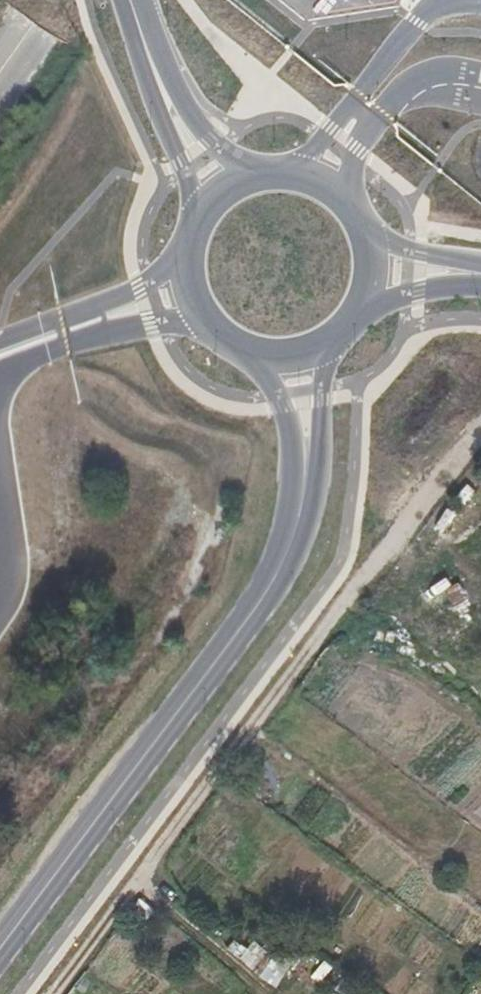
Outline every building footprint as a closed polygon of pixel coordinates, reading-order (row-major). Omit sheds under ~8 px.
[(456,606),(469,598),(458,581),(446,589),(456,606)] [(136,899),(133,917),(149,919),(152,902),(136,899)]
